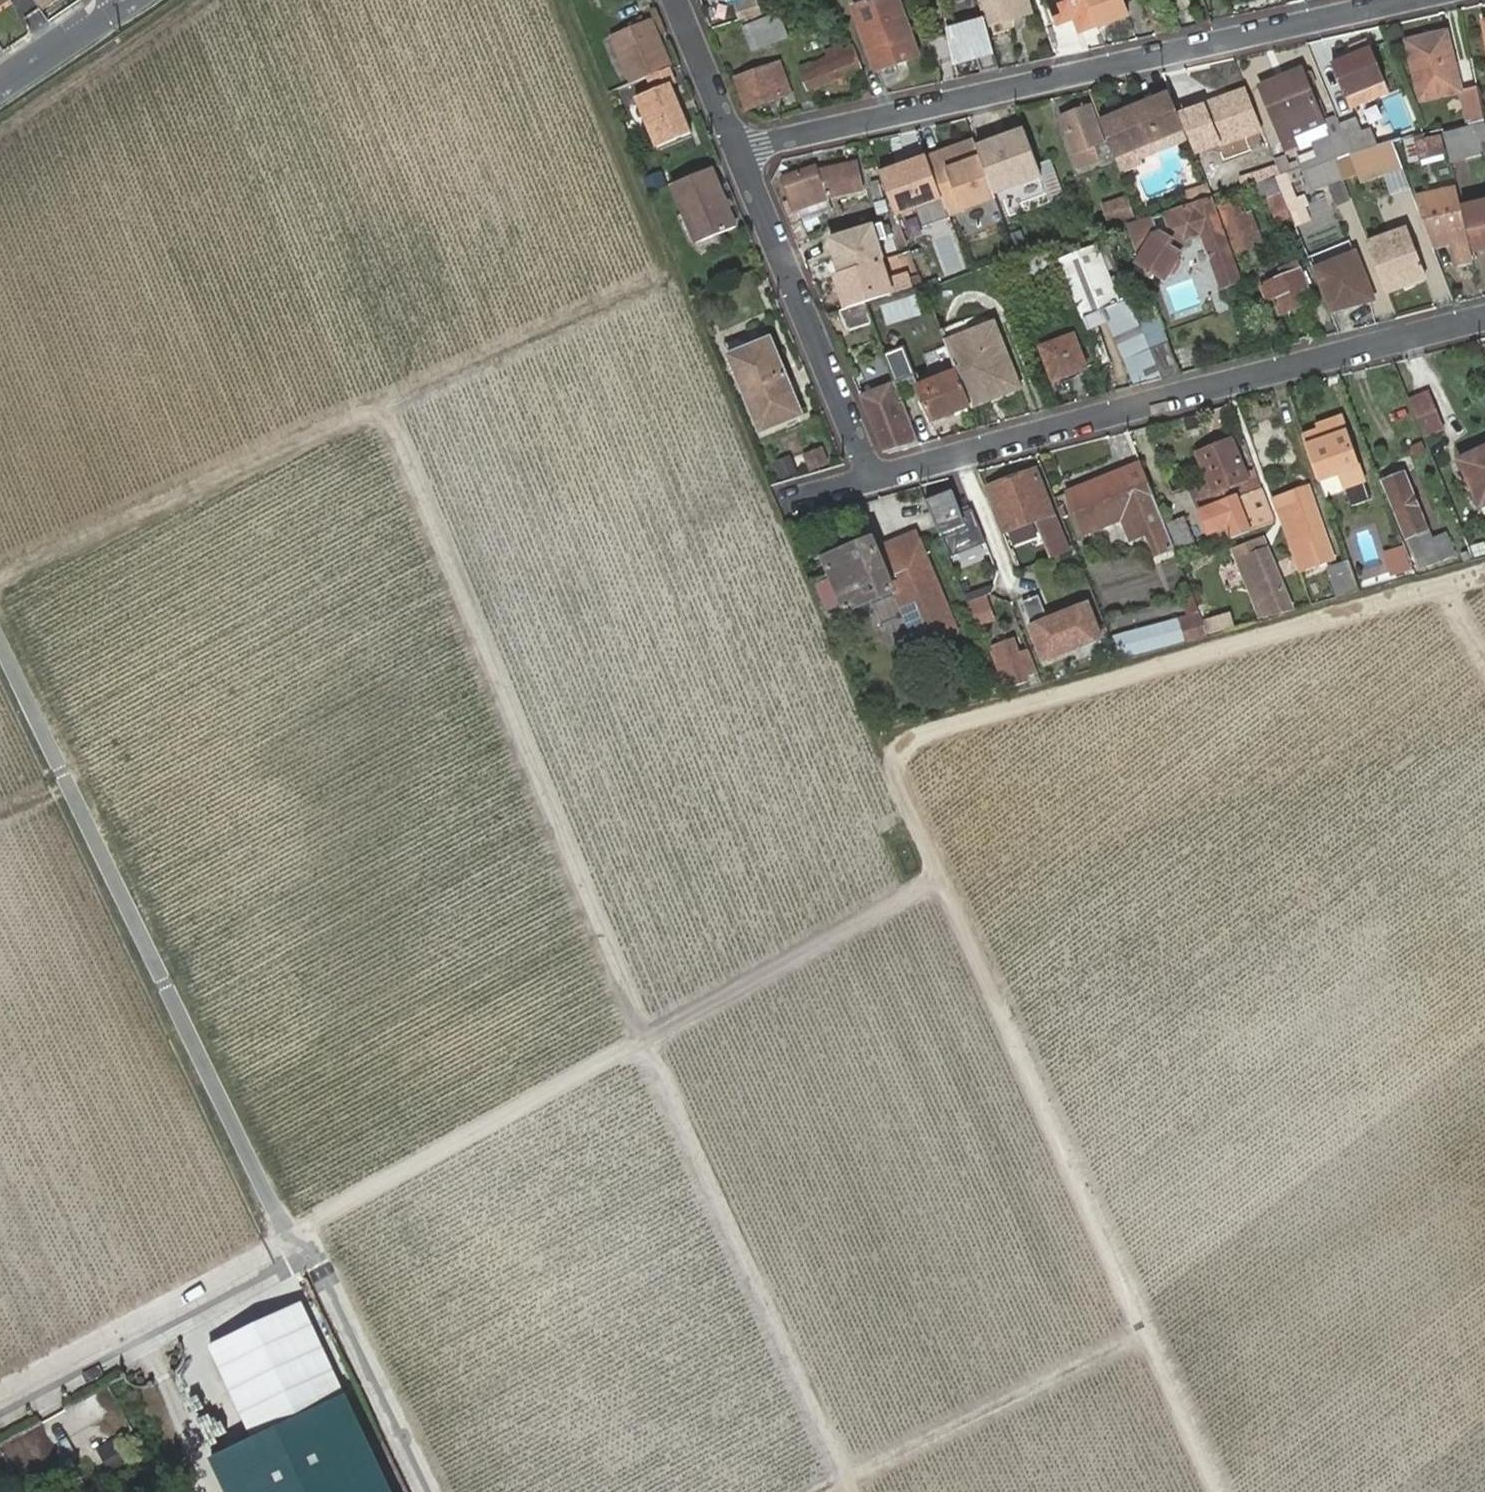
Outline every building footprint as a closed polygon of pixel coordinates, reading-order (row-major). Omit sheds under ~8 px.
[(877,68),(919,53),(899,0),(871,0),(853,7),(877,68)] [(990,20),(995,18),(995,21),(1024,11),(1021,0),(984,0),(990,20)] [(1095,24),(1086,0),(1048,0),(1058,23),(1075,16),(1081,31),(1095,24)] [(1097,28),(1128,18),(1122,0),(1086,0),(1095,24),(1097,28)] [(1155,35),(1180,30),(1169,0),(1145,0),(1142,1),(1155,35)] [(760,5),(740,10),(744,24),(764,18),(760,5)] [(767,23),(775,44),(789,38),(780,17),(767,23)] [(986,20),(970,25),(972,33),(953,43),(958,63),(980,59),(983,73),(1001,69),(994,46),(986,20)] [(611,36),(630,83),(645,78),(668,69),(669,68),(650,21),(611,36)] [(755,52),(775,44),(767,23),(746,32),(755,52)] [(1408,39),(1419,99),(1459,91),(1448,32),(1408,39)] [(863,73),(853,50),(803,69),(811,92),(863,73)] [(1332,67),(1351,112),(1390,96),(1372,51),(1332,67)] [(740,82),(749,107),(790,94),(780,68),(740,82)] [(668,69),(645,78),(650,92),(671,83),(674,81),(668,69)] [(1193,97),(1182,70),(1164,74),(1176,105),(1193,97)] [(1260,88),(1280,135),(1287,132),(1289,135),(1312,126),(1312,122),(1319,119),(1301,72),(1260,88)] [(671,83),(650,92),(635,98),(655,147),(691,133),(671,83)] [(1089,90),(1095,111),(1109,109),(1102,87),(1089,90)] [(1479,87),(1459,91),(1465,127),(1479,125),(1484,124),(1484,120),(1479,87)] [(1134,148),(1184,127),(1168,90),(1098,118),(1113,157),(1116,156),(1134,148)] [(1201,110),(1217,145),(1222,143),(1220,137),(1233,133),(1235,138),(1256,130),(1242,95),(1201,110)] [(1062,120),(1080,169),(1099,163),(1093,148),(1104,143),(1092,110),(1062,120)] [(1340,128),(1336,117),(1328,121),(1333,137),(1318,143),(1326,164),(1334,183),(1344,179),(1337,160),(1351,156),(1340,128)] [(1340,128),(1351,156),(1377,149),(1372,133),(1361,137),(1356,123),(1340,128)] [(1445,131),(1452,158),(1484,153),(1479,125),(1465,127),(1445,131)] [(973,138),(880,172),(897,218),(942,202),(949,219),(997,201),(995,196),(1042,179),(1038,168),(1023,129),(977,147),(973,138)] [(1222,143),(1217,145),(1219,151),(1238,144),(1235,138),(1233,133),(1220,137),(1222,143)] [(1420,145),(1423,157),(1424,159),(1445,153),(1440,137),(1419,142),(1420,145)] [(1351,156),(1337,160),(1344,179),(1360,173),(1363,184),(1402,168),(1393,144),(1377,149),(1351,156)] [(1413,160),(1423,157),(1420,145),(1409,147),(1413,160)] [(1134,148),(1116,156),(1123,174),(1142,166),(1134,148)] [(1288,175),(1290,183),(1305,177),(1303,171),(1300,163),(1288,166),(1284,156),(1274,161),(1281,178),(1288,175)] [(1051,163),(1038,168),(1042,179),(1047,189),(1056,215),(1068,210),(1051,163)] [(1326,164),(1303,171),(1305,177),(1311,192),(1334,183),(1326,164)] [(796,213),(827,202),(826,200),(861,191),(855,166),(818,174),(817,170),(782,180),(789,202),(793,214),(796,213)] [(1243,189),(1261,183),(1275,179),(1271,168),(1240,176),(1243,189)] [(712,169),(672,185),(696,244),(735,227),(712,169)] [(1281,178),(1275,179),(1290,214),(1305,208),(1309,206),(1305,196),(1297,199),(1290,183),(1288,175),(1281,178)] [(1277,223),(1291,218),(1275,179),(1261,183),(1277,223)] [(1419,199),(1429,230),(1434,247),(1453,243),(1458,265),(1473,263),(1457,191),(1419,199)] [(1219,205),(1238,252),(1257,245),(1239,199),(1219,205)] [(1185,244),(1182,243),(1204,235),(1222,288),(1238,283),(1211,200),(1130,226),(1140,260),(1138,263),(1166,280),(1182,255),(1179,253),(1185,244)] [(991,254),(1057,243),(1050,201),(984,212),(991,254)] [(1105,208),(1110,223),(1131,216),(1126,201),(1105,208)] [(793,214),(789,202),(783,204),(798,243),(809,239),(805,225),(801,226),(796,213),(793,214)] [(831,215),(827,202),(796,213),(801,226),(805,225),(831,215)] [(1484,211),(1484,203),(1464,208),(1475,252),(1484,249),(1484,213),(1484,211)] [(1134,210),(1137,221),(1157,215),(1154,204),(1134,210)] [(1305,208),(1290,214),(1295,227),(1310,221),(1305,208)] [(875,220),(825,237),(838,277),(880,263),(889,261),(875,220)] [(1409,232),(1369,246),(1387,292),(1426,278),(1409,232)] [(1064,261),(1086,319),(1111,310),(1120,306),(1097,249),(1064,261)] [(1241,258),(1250,281),(1266,275),(1265,272),(1270,270),(1261,250),(1241,258)] [(1355,254),(1312,271),(1329,311),(1372,300),(1355,254)] [(885,283),(880,263),(838,277),(836,276),(846,312),(865,305),(912,291),(908,276),(885,283)] [(1262,286),(1268,302),(1276,299),(1282,315),(1313,303),(1298,266),(1280,272),(1282,279),(1262,286)] [(1120,306),(1111,310),(1139,386),(1165,380),(1151,349),(1139,321),(1131,303),(1120,306)] [(872,325),(871,320),(865,305),(846,312),(839,314),(848,332),(872,325)] [(1159,313),(1139,321),(1151,349),(1153,348),(1170,343),(1159,313)] [(965,393),(972,410),(989,403),(986,394),(1017,382),(992,320),(943,338),(958,375),(965,393)] [(1043,349),(1057,381),(1088,369),(1075,336),(1043,349)] [(754,352),(731,362),(759,432),(801,415),(769,339),(752,346),(754,352)] [(1153,348),(1165,380),(1181,375),(1170,343),(1153,348)] [(729,355),(731,362),(754,352),(752,346),(729,355)] [(904,349),(885,357),(894,381),(895,383),(914,375),(904,349)] [(861,368),(867,386),(892,376),(885,359),(861,368)] [(932,424),(972,410),(965,393),(958,375),(918,391),(923,402),(932,424)] [(862,399),(885,454),(918,443),(905,409),(895,383),(894,381),(890,382),(892,387),(862,399)] [(986,394),(989,403),(1020,392),(1017,382),(986,394)] [(1428,394),(1409,401),(1424,437),(1442,430),(1428,394)] [(1202,426),(1198,416),(1187,420),(1191,431),(1202,426)] [(1322,431),(1304,437),(1312,460),(1318,478),(1340,472),(1352,505),(1370,499),(1341,418),(1320,425),(1322,431)] [(1200,452),(1215,492),(1226,488),(1230,499),(1249,493),(1262,489),(1257,477),(1249,480),(1234,441),(1200,452)] [(1478,509),(1484,506),(1484,449),(1458,461),(1478,509)] [(821,452),(805,458),(810,469),(826,463),(821,452)] [(790,456),(772,464),(780,480),(798,472),(790,456)] [(1165,525),(1143,465),(1068,492),(1082,532),(1121,518),(1129,544),(1148,538),(1155,559),(1176,552),(1165,525)] [(1052,514),(1051,515),(1034,471),(988,489),(1007,533),(1034,522),(1050,560),(1068,553),(1052,514)] [(1385,482),(1419,570),(1453,556),(1444,535),(1430,540),(1404,475),(1385,482)] [(1232,537),(1238,535),(1254,530),(1250,517),(1255,514),(1249,493),(1230,499),(1226,488),(1215,492),(1211,494),(1215,505),(1210,507),(1215,520),(1224,517),(1228,527),(1232,537)] [(1274,505),(1289,547),(1300,576),(1317,570),(1306,538),(1299,540),(1298,534),(1322,525),(1308,488),(1284,496),(1286,501),(1274,505)] [(1211,494),(1209,489),(1196,495),(1203,510),(1210,507),(1215,505),(1211,494)] [(1262,489),(1249,493),(1255,514),(1250,517),(1254,530),(1274,524),(1262,489)] [(937,521),(953,557),(968,551),(974,549),(951,494),(934,500),(941,518),(937,521)] [(1284,496),(1272,500),(1274,505),(1286,501),(1284,496)] [(1210,507),(1203,510),(1201,511),(1209,533),(1228,527),(1224,517),(1215,520),(1210,507)] [(1185,517),(1165,525),(1176,552),(1177,555),(1197,549),(1185,517)] [(832,575),(811,584),(823,613),(843,602),(846,610),(849,608),(851,611),(868,605),(866,601),(872,599),(873,603),(890,596),(889,592),(894,590),(917,646),(956,630),(917,532),(876,549),(872,540),(826,558),(832,575)] [(1262,540),(1235,550),(1239,560),(1261,620),(1262,620),(1289,612),(1283,594),(1284,594),(1267,549),(1266,549),(1262,540)] [(1469,548),(1472,558),(1484,555),(1484,553),(1482,544),(1469,548)] [(1386,575),(1411,566),(1404,546),(1380,554),(1386,575)] [(968,551),(953,557),(963,586),(978,580),(973,568),(975,567),(968,551)] [(1464,552),(1458,554),(1461,562),(1468,560),(1464,552)] [(1310,606),(1359,592),(1349,565),(1330,571),(1333,584),(1306,593),(1310,606)] [(989,595),(968,597),(971,621),(992,619),(989,595)] [(1022,601),(1027,615),(1033,613),(1029,599),(1022,601)] [(1044,617),(1047,623),(1088,607),(1085,602),(1044,617)] [(1088,607),(1047,623),(1038,627),(1033,629),(1046,664),(1100,641),(1088,607)] [(1118,662),(1189,641),(1185,626),(1184,621),(1111,643),(1118,662)] [(1189,641),(1208,636),(1202,622),(1185,626),(1189,641)] [(997,647),(1003,665),(997,667),(1005,691),(1028,683),(1014,640),(997,647)] [(1117,659),(1111,644),(1098,649),(1104,663),(1117,659)] [(74,1405),(100,1446),(130,1426),(103,1386),(74,1405)] [(103,1472),(123,1468),(118,1447),(99,1451),(103,1472)]
